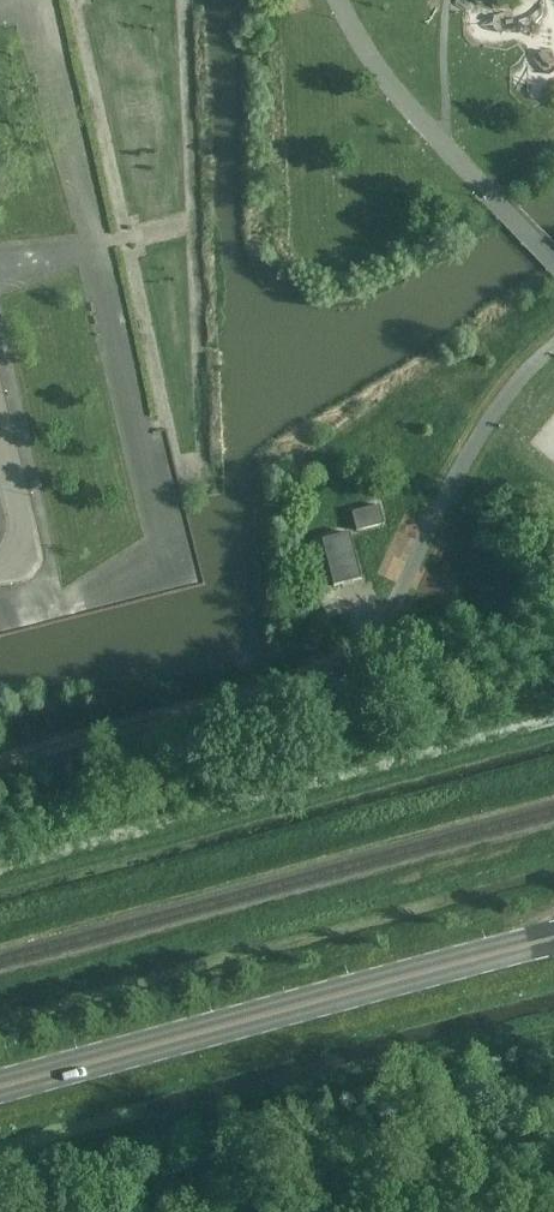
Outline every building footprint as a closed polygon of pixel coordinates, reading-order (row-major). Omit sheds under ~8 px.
[(381,506),(360,511),(354,513),(358,531),(386,524),(381,506)] [(323,540),(335,587),(363,580),(351,533),(323,540)]
